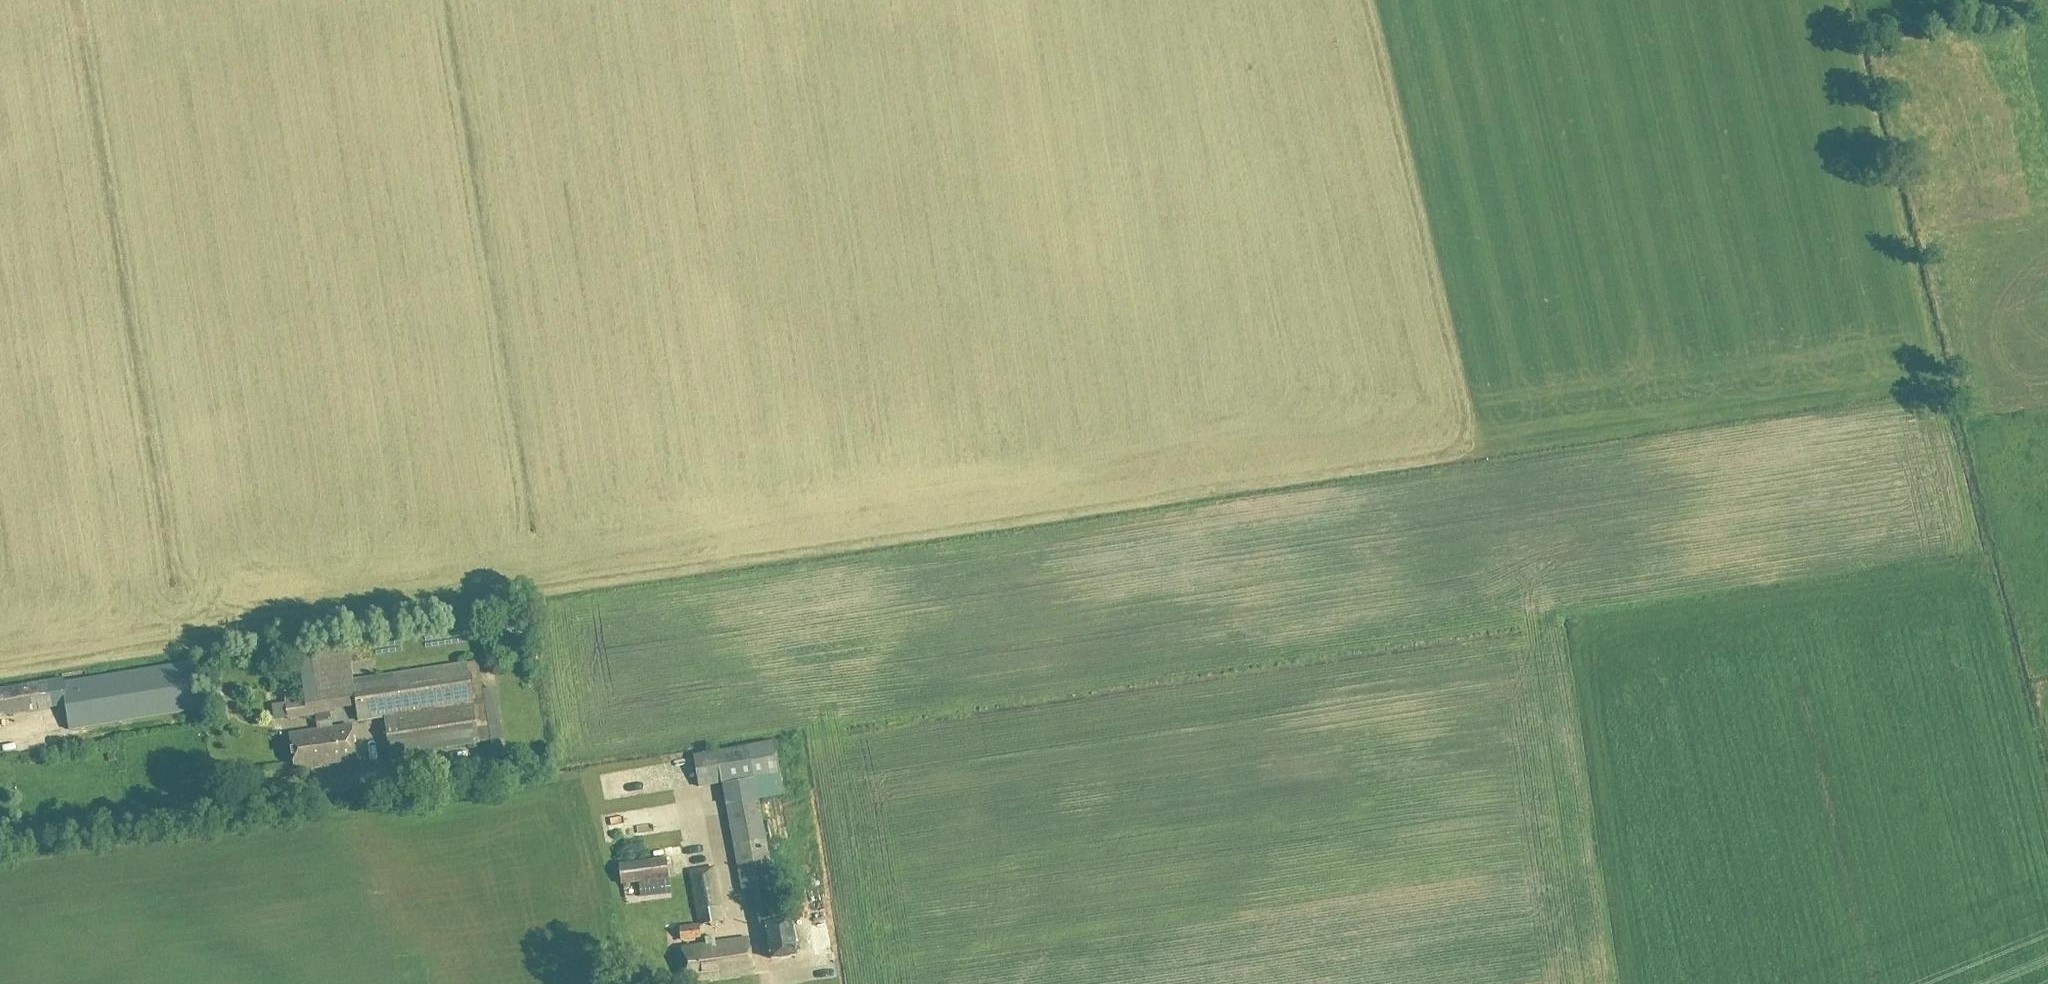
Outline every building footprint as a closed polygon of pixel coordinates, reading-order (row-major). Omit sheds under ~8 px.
[(347,637),(346,637),(296,644),(303,696),(284,698),(287,718),(333,712),(333,709),(357,705),(353,678),(347,637)] [(356,656),(356,666),(375,666),(374,655),(356,656)] [(477,660),(353,678),(357,705),(359,720),(384,716),(389,755),(489,739),(477,660)] [(0,688),(0,695),(3,715),(66,705),(70,729),(195,710),(187,661),(65,680),(63,681),(63,678),(0,688)] [(225,707),(216,708),(218,724),(227,722),(225,707)] [(350,723),(338,725),(340,738),(319,741),(321,751),(311,752),(313,765),(355,759),(350,723)] [(340,738),(338,725),(288,732),(294,768),(313,765),(311,752),(321,751),(319,741),(340,738)] [(742,773),(746,791),(760,789),(756,770),(742,773)] [(766,833),(760,790),(742,793),(739,774),(727,776),(743,881),(766,878),(759,834),(766,833)] [(724,776),(685,782),(689,813),(729,808),(724,776)] [(634,813),(610,816),(613,842),(656,837),(652,809),(633,811),(634,813)] [(667,856),(619,862),(621,884),(670,879),(667,856)] [(723,919),(713,867),(689,871),(698,924),(723,919)] [(773,885),(753,889),(759,924),(766,923),(772,958),(795,953),(796,958),(816,955),(809,911),(789,914),(789,918),(781,920),(775,885),(773,885)] [(679,942),(700,940),(698,926),(678,928),(679,942)] [(682,946),(687,981),(754,971),(749,936),(682,946)]
